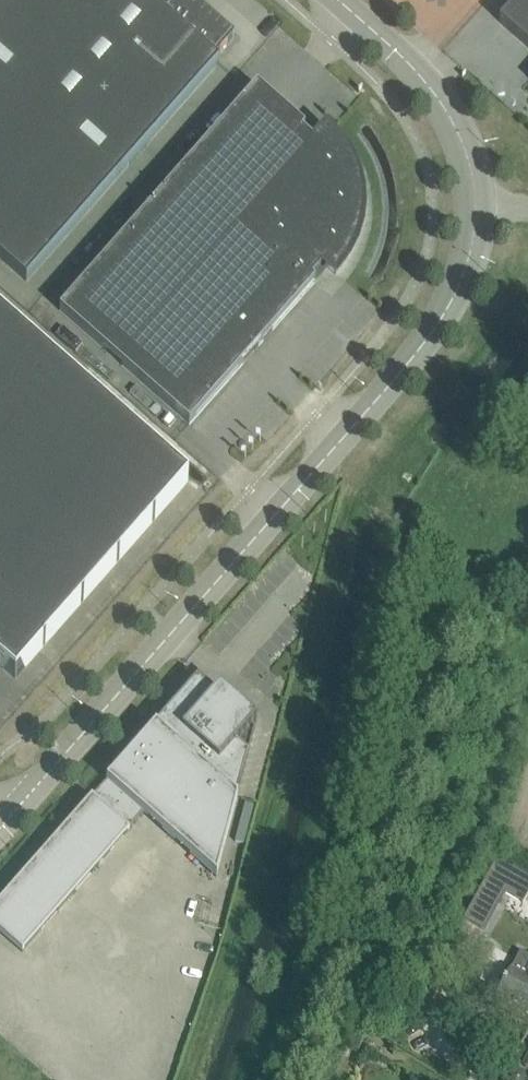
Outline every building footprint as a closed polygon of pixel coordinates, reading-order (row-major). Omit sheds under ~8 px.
[(0,2),(0,258),(26,281),(219,63),(216,60),(235,38),(191,0),(177,0),(164,14),(148,0),(2,0),(0,2)] [(499,21),(527,47),(527,0),(517,0),(499,21)] [(330,136),(326,133),(317,144),(302,131),(305,128),(257,86),(59,310),(189,424),(315,282),(312,279),(324,265),(335,274),(339,270),(341,267),(344,263),(346,260),(348,256),(351,251),(352,248),(354,243),(356,238),(357,235),(358,232),(359,228),(359,224),(360,220),(360,215),(360,212),(361,209),(360,204),(360,199),(360,194),(359,191),(358,187),(357,182),(356,179),(355,176),(353,171),(350,164),(347,157),(343,152),(340,148),(338,145),(335,141),(332,139),(330,136)] [(0,316),(0,665),(15,678),(188,481),(0,316)] [(0,903),(0,932),(22,952),(144,813),(216,877),(255,729),(252,726),(257,721),(220,689),(215,694),(197,678),(0,903)] [(496,860),(464,920),(485,931),(516,872),(496,860)] [(521,951),(509,975),(507,974),(495,997),(527,1014),(527,954),(521,951)]
